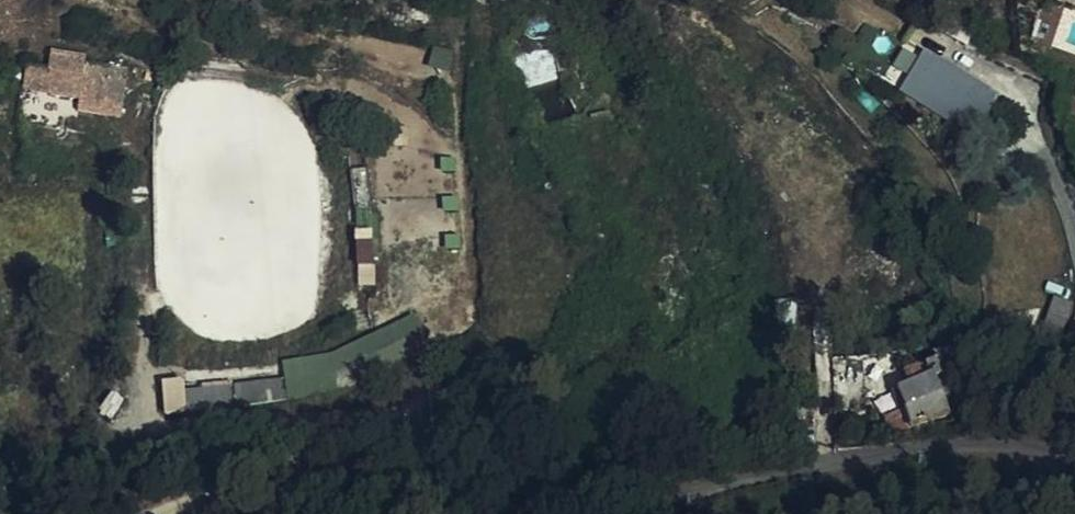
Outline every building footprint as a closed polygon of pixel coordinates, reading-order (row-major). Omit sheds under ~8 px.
[(82,70),(77,100),(76,110),(122,115),(128,71),(84,65),(85,47),(56,43),(53,65),(82,70)] [(512,58),(545,127),(571,116),(559,86),(551,48),(512,58)] [(921,56),(903,88),(965,123),(983,91),(921,56)] [(26,61),(23,90),(77,100),(82,70),(53,65),(26,61)] [(965,123),(903,88),(899,95),(961,130),(965,123)] [(381,268),(380,254),(365,255),(366,268),(381,268)] [(1037,329),(1041,349),(1058,345),(1074,304),(1074,293),(1062,288),(1046,327),(1037,329)] [(427,316),(431,322),(445,315),(438,302),(422,307),(427,316)] [(340,363),(209,382),(212,401),(342,381),(435,331),(431,322),(427,316),(340,363)] [(929,370),(938,367),(944,364),(939,352),(924,358),(929,370)] [(956,409),(938,367),(929,370),(924,358),(909,364),(913,376),(901,381),(909,400),(892,407),(897,425),(956,409)] [(186,411),(183,379),(163,381),(166,413),(186,411)] [(212,401),(209,382),(191,385),(192,404),(212,401)]
